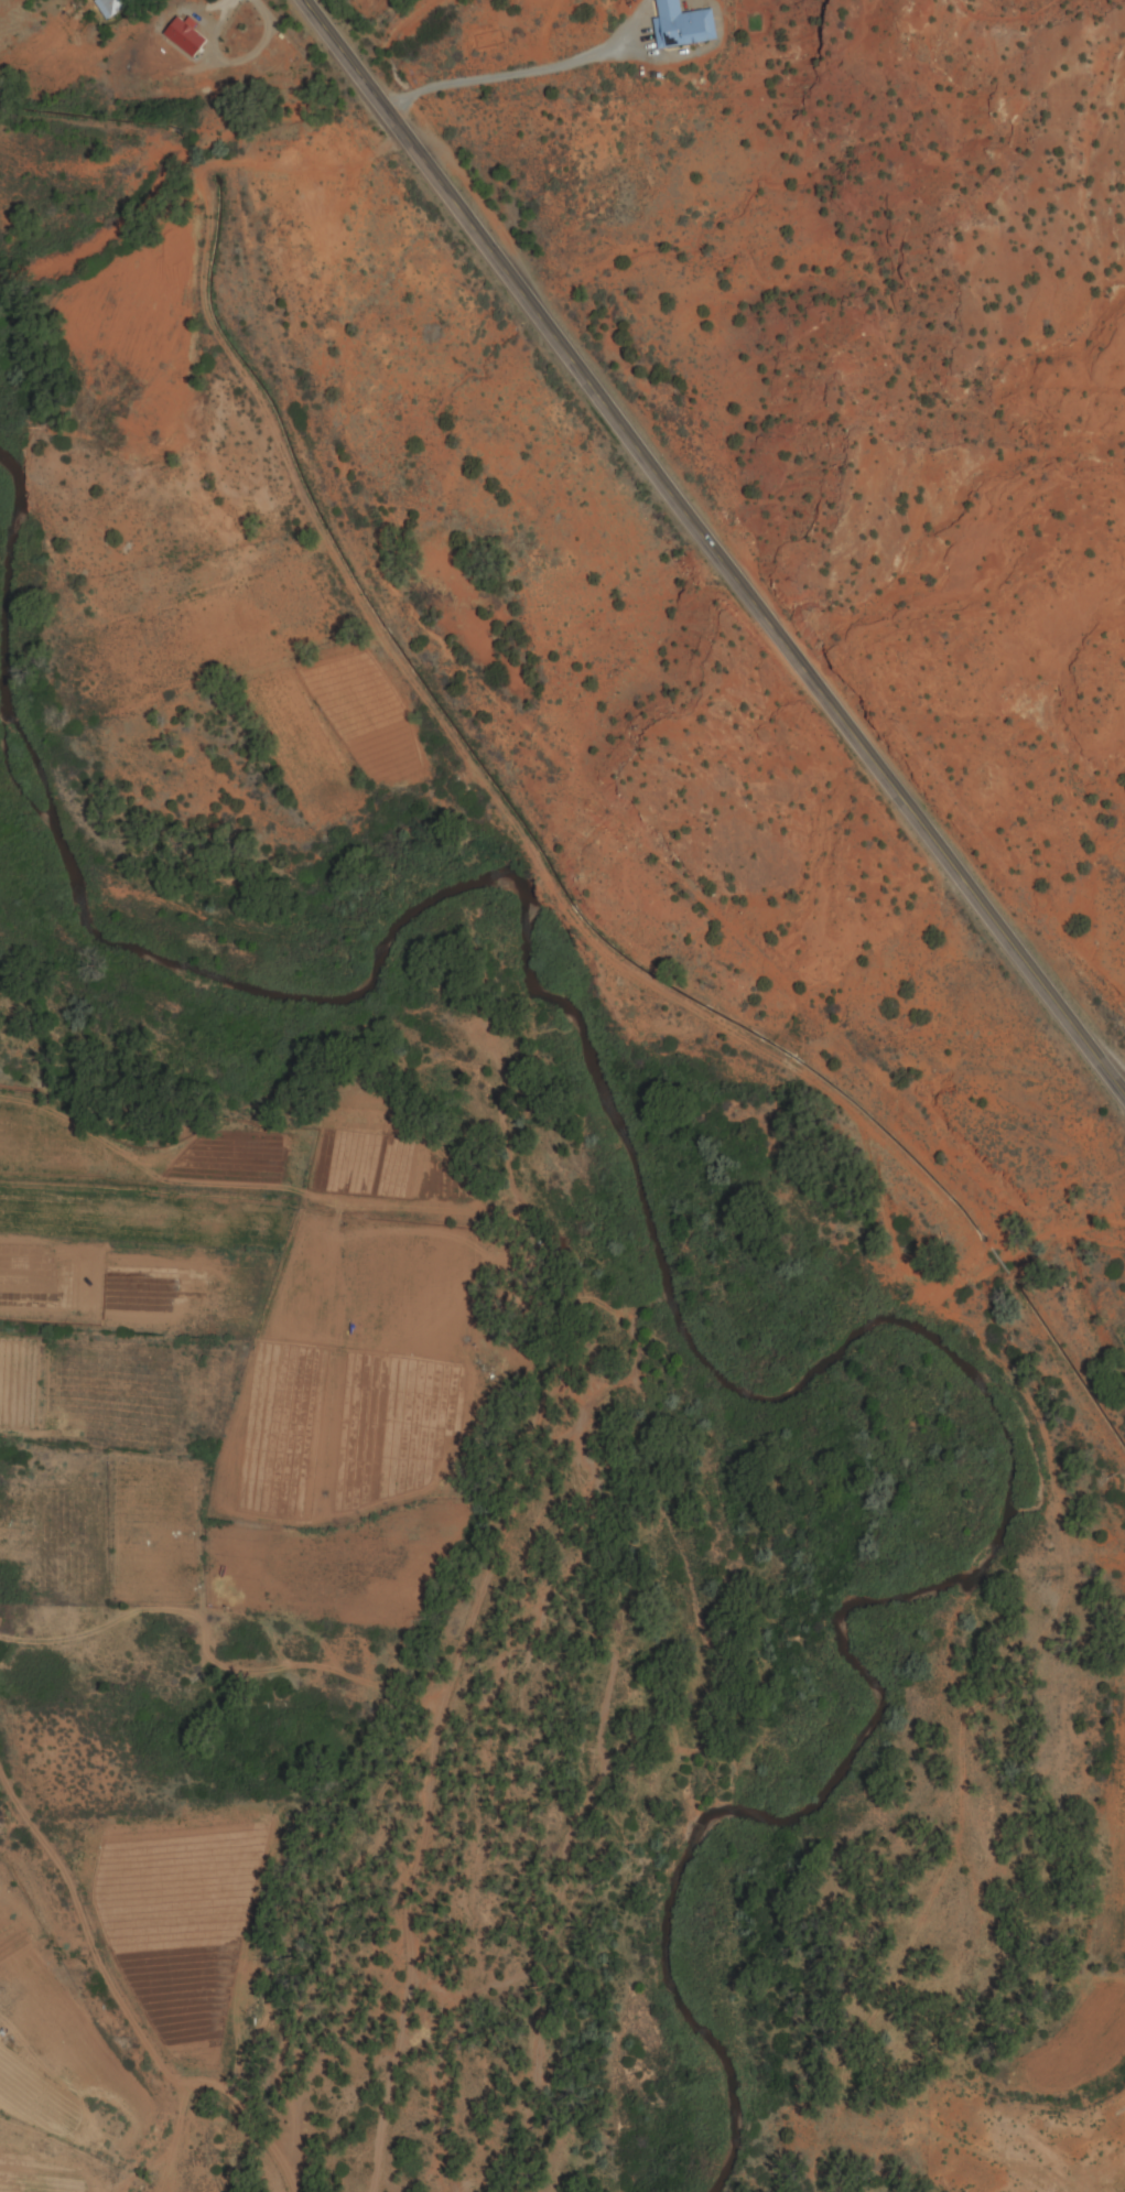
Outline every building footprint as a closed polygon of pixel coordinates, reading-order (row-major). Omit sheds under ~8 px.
[(111,22),(142,1),(141,0),(100,0),(97,2),(111,22)] [(659,19),(654,20),(658,50),(715,43),(712,11),(681,14),(680,0),(657,0),(659,19)]
